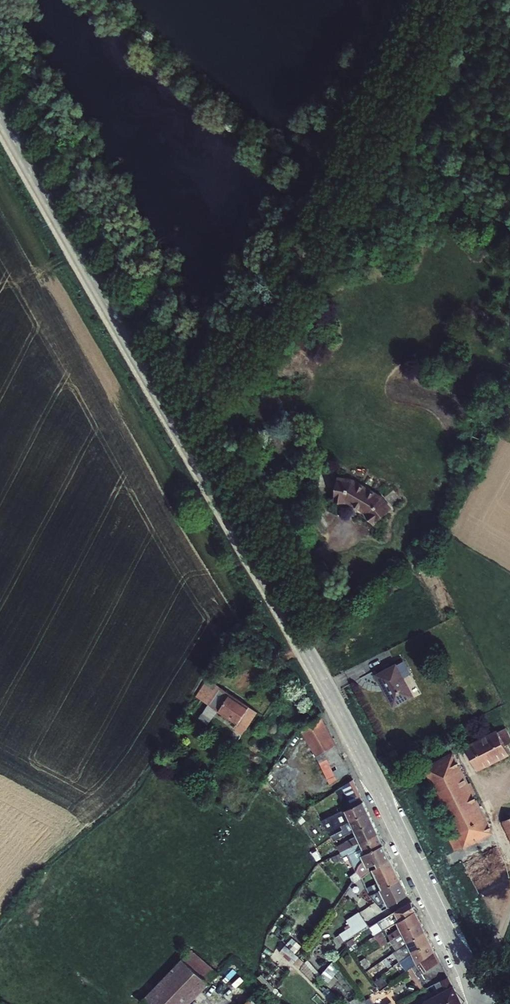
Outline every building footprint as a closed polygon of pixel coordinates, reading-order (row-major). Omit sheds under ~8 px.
[(332,498),(332,500),(346,503),(346,502),(365,513),(364,513),(373,525),(376,523),(375,522),(392,508),(382,495),(353,478),(337,476),(334,498),(332,498)] [(397,664),(404,677),(410,674),(403,660),(397,664)] [(375,674),(393,707),(414,695),(404,677),(397,664),(396,662),(375,674)] [(208,704),(220,687),(207,678),(196,696),(208,704)] [(218,711),(230,693),(220,687),(208,704),(218,711)] [(218,711),(236,723),(237,724),(249,706),(230,693),(218,711)] [(210,724),(216,710),(206,705),(199,719),(210,724)] [(232,728),(242,734),(245,729),(246,730),(258,712),(249,706),(237,724),(236,723),(232,728)] [(316,756),(329,783),(350,772),(337,744),(320,716),(300,728),(316,756)] [(505,745),(509,743),(509,736),(506,727),(498,731),(505,745)] [(465,745),(477,771),(509,754),(505,745),(498,731),(497,729),(465,745)] [(462,846),(463,848),(494,833),(474,794),(476,793),(471,782),(469,783),(453,751),(423,766),(455,833),(462,846)] [(261,777),(265,779),(273,768),(269,765),(261,777)] [(353,779),(335,790),(342,802),(348,798),(352,806),(363,801),(353,779)] [(368,811),(363,801),(352,806),(345,810),(350,820),(368,811)] [(350,821),(350,820),(345,810),(343,811),(343,810),(329,817),(328,817),(321,820),(328,832),(337,827),(350,821)] [(368,811),(350,820),(350,821),(355,831),(373,822),(368,811)] [(286,817),(292,825),(298,821),(292,812),(286,817)] [(502,821),(502,823),(509,840),(509,817),(502,821)] [(333,841),(355,831),(350,821),(337,827),(339,831),(331,836),(333,841)] [(373,822),(355,831),(357,835),(360,842),(378,833),(373,822)] [(378,833),(360,842),(365,853),(383,844),(378,833)] [(454,850),(462,846),(455,833),(448,836),(449,838),(448,839),(454,850)] [(339,852),(360,842),(357,835),(345,841),(336,846),(339,852)] [(365,853),(360,842),(339,852),(340,853),(342,858),(347,855),(355,871),(357,870),(359,865),(364,859),(362,855),(365,853)] [(365,853),(362,855),(364,859),(368,867),(377,863),(378,866),(391,859),(383,844),(365,853)] [(310,851),(314,858),(320,856),(316,848),(310,851)] [(342,858),(340,853),(331,856),(334,862),(343,859),(342,858)] [(354,883),(368,867),(364,859),(359,865),(357,870),(355,871),(350,876),(354,883)] [(391,859),(378,866),(373,868),(379,882),(382,888),(400,879),(391,859)] [(408,894),(400,879),(382,888),(380,889),(388,906),(408,894)] [(382,888),(379,882),(366,888),(369,894),(382,909),(388,906),(380,889),(382,888)] [(411,901),(394,911),(399,921),(416,910),(411,901)] [(399,921),(397,922),(400,927),(402,933),(421,921),(416,910),(399,921)] [(340,944),(368,925),(359,911),(346,920),(350,926),(339,933),(340,934),(336,937),(340,944)] [(399,921),(394,911),(384,917),(377,921),(380,925),(389,920),(391,925),(397,922),(399,921)] [(426,931),(421,921),(402,933),(407,943),(426,931)] [(395,937),(402,933),(400,927),(387,935),(390,941),(395,937)] [(376,939),(381,947),(388,943),(382,931),(375,936),(372,937),(374,940),(376,939)] [(426,931),(407,943),(412,953),(430,939),(426,931)] [(393,952),(407,943),(402,933),(395,937),(397,942),(389,948),(392,953),(393,952)] [(430,939),(412,953),(416,962),(419,961),(435,950),(430,939)] [(404,958),(412,953),(407,943),(393,952),(396,956),(400,961),(404,958)] [(285,945),(279,952),(293,964),(299,957),(285,945)] [(219,973),(191,949),(182,958),(140,1002),(142,1003),(189,1003),(219,973)] [(419,961),(416,962),(417,963),(411,967),(416,976),(426,971),(441,961),(435,950),(419,961)] [(416,962),(412,953),(404,958),(407,963),(396,970),(400,975),(407,970),(411,967),(417,963),(416,962)] [(318,978),(326,985),(341,968),(334,960),(318,978)] [(300,968),(306,975),(312,970),(306,963),(300,968)] [(416,976),(411,967),(407,970),(421,991),(425,989),(416,976)] [(374,981),(380,988),(387,983),(382,975),(374,981)] [(435,995),(453,986),(448,976),(433,984),(434,986),(427,990),(431,997),(435,995)] [(440,1003),(462,1003),(453,985),(453,986),(435,995),(440,1003)] [(243,1003),(265,1003),(255,993),(243,1003)] [(435,995),(431,997),(423,1001),(424,1002),(425,1003),(440,1003),(435,995)]
